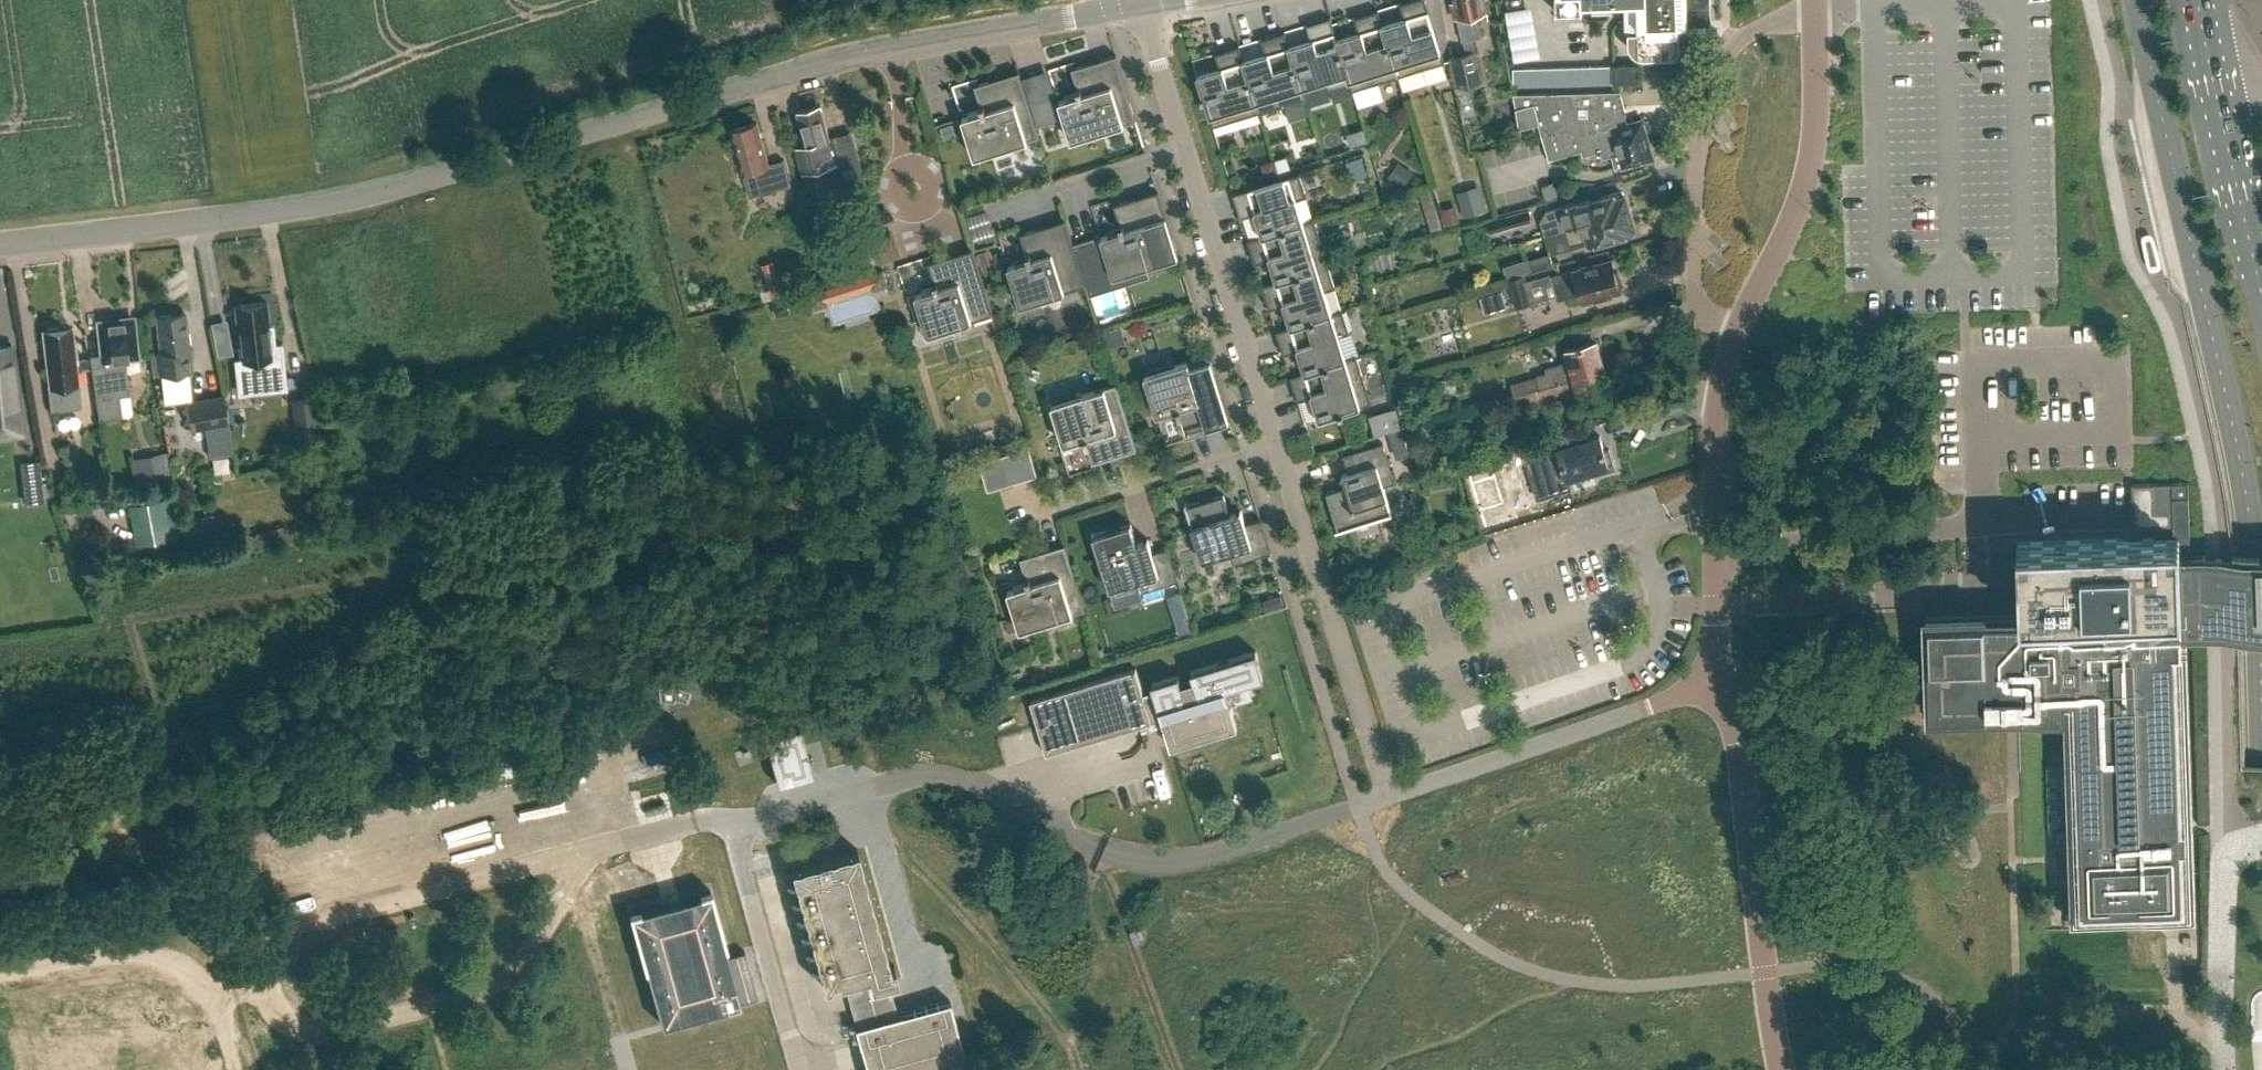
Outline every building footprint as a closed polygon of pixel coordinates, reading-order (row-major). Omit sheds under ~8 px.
[(1397,77),(1444,62),(1425,0),(1414,0),(1409,2),(1413,15),(1383,24),(1381,25),(1397,77)] [(1481,36),(1476,13),(1487,11),(1485,0),(1454,0),(1455,2),(1451,3),(1454,18),(1458,17),(1463,40),(1481,36)] [(1556,12),(1583,11),(1583,2),(1637,0),(1648,0),(1556,0),(1556,12)] [(1711,0),(1648,0),(1637,0),(1638,31),(1629,31),(1629,42),(1629,43),(1629,44),(1630,46),(1630,47),(1631,48),(1631,50),(1632,51),(1633,52),(1634,53),(1635,54),(1636,55),(1637,55),(1639,56),(1640,56),(1641,57),(1643,57),(1644,57),(1645,57),(1680,56),(1679,33),(1689,33),(1689,23),(1712,22),(1711,0)] [(1381,25),(1383,24),(1378,10),(1375,11),(1376,12),(1363,16),(1367,29),(1337,39),(1336,39),(1350,84),(1352,91),(1397,77),(1381,25)] [(1336,39),(1337,39),(1331,17),(1328,18),(1328,19),(1315,23),(1320,37),(1290,46),(1288,46),(1301,88),(1303,87),(1325,80),(1328,91),(1350,84),(1336,39)] [(1288,46),(1290,46),(1285,31),(1282,32),(1283,34),(1270,37),(1274,51),(1244,60),(1243,61),(1259,112),(1306,98),(1303,87),(1301,88),(1288,46)] [(1243,61),(1244,60),(1239,46),(1237,46),(1237,48),(1224,52),(1228,65),(1198,74),(1196,74),(1203,95),(1201,95),(1203,100),(1204,99),(1213,126),(1259,112),(1243,61)] [(1450,59),(1457,88),(1483,82),(1475,50),(1451,56),(1451,59),(1450,59)] [(1071,140),(1135,120),(1137,120),(1116,54),(1072,68),(1080,93),(1059,100),(1071,140)] [(1612,65),(1602,66),(1603,83),(1613,83),(1612,65)] [(1613,83),(1639,82),(1639,65),(1612,65),(1613,83)] [(1583,66),(1573,67),(1574,84),(1584,84),(1583,66)] [(1593,84),(1593,66),(1583,66),(1584,84),(1593,84)] [(1593,66),(1593,84),(1603,83),(1602,66),(1593,66)] [(1545,85),(1554,85),(1554,67),(1544,68),(1545,85)] [(1554,85),(1564,85),(1563,67),(1554,67),(1554,85)] [(1573,67),(1563,67),(1564,85),(1574,84),(1573,67)] [(1535,86),(1534,68),(1513,69),(1514,86),(1535,86)] [(1534,68),(1535,86),(1545,85),(1544,68),(1534,68)] [(975,157),(1040,136),(1036,125),(1030,104),(1019,71),(975,85),(983,110),(962,117),(975,157)] [(1583,155),(1601,151),(1603,158),(1612,155),(1616,168),(1653,158),(1652,153),(1654,153),(1651,142),(1649,143),(1642,120),(1623,125),(1615,92),(1620,92),(1620,91),(1513,95),(1519,127),(1538,122),(1548,159),(1582,150),(1583,155)] [(1052,97),(1030,104),(1036,125),(1058,118),(1052,97)] [(852,132),(830,137),(821,105),(798,111),(807,144),(810,144),(811,149),(798,152),(804,173),(833,165),(844,203),(870,196),(852,132)] [(769,164),(757,122),(732,129),(743,171),(744,171),(748,187),(750,196),(791,185),(784,160),(769,164)] [(944,139),(956,135),(953,124),(941,127),(944,139)] [(1353,149),(1337,155),(1345,175),(1361,168),(1353,149)] [(1234,193),(1234,196),(1236,196),(1240,208),(1253,204),(1262,235),(1263,236),(1304,223),(1304,222),(1297,199),(1307,196),(1300,173),(1234,193)] [(1463,217),(1486,209),(1479,185),(1456,191),(1463,217)] [(1114,276),(1120,274),(1144,266),(1178,256),(1179,256),(1159,190),(1158,190),(1157,190),(1157,191),(1143,195),(1145,202),(1139,203),(1137,197),(1114,204),(1122,230),(1109,234),(1109,233),(1101,236),(1104,244),(1109,258),(1108,259),(1114,276)] [(1545,235),(1566,229),(1629,211),(1624,196),(1622,197),(1621,191),(1577,203),(1547,212),(1542,222),(1545,235)] [(1439,215),(1452,212),(1449,198),(1435,201),(1439,215)] [(1488,232),(1532,220),(1528,208),(1485,220),(1488,232)] [(1566,229),(1545,235),(1551,254),(1573,247),(1572,244),(1588,239),(1589,245),(1633,233),(1631,227),(1633,226),(1629,211),(1566,229)] [(1021,305),(1027,303),(1051,295),(1086,285),(1066,219),(1064,219),(1064,220),(1050,224),(1052,230),(1046,232),(1044,226),(1021,233),(1029,259),(1016,263),(1016,262),(1008,265),(1011,273),(1016,287),(1015,288),(1021,305)] [(1277,282),(1329,266),(1314,219),(1304,222),(1304,223),(1263,236),(1262,235),(1248,239),(1249,242),(1250,242),(1254,254),(1267,250),(1277,280),(1277,282)] [(1095,238),(1074,244),(1086,285),(1107,278),(1095,238)] [(928,334),(934,332),(958,324),(993,313),(973,248),(972,248),(972,249),(957,253),(959,260),(953,262),(951,255),(929,262),(937,288),(923,292),(923,291),(915,294),(918,302),(923,316),(922,317),(928,334)] [(1507,278),(1533,270),(1529,258),(1503,265),(1507,278)] [(784,295),(773,260),(761,264),(772,299),(784,295)] [(1616,274),(1612,260),(1587,267),(1586,266),(1551,276),(1558,300),(1568,297),(1571,307),(1584,303),(1585,304),(1602,299),(1601,296),(1621,290),(1620,288),(1622,284),(1620,276),(1616,274)] [(1332,314),(1332,313),(1325,291),(1336,287),(1329,266),(1277,282),(1277,280),(1262,285),(1263,288),(1264,287),(1268,300),(1281,296),(1291,326),(1291,327),(1332,314)] [(872,290),(886,285),(882,270),(807,294),(811,309),(827,304),(826,302),(871,288),(872,290)] [(1525,274),(1507,279),(1515,308),(1533,302),(1525,274)] [(235,360),(238,386),(261,383),(262,391),(286,389),(281,344),(275,345),(273,325),(269,325),(266,302),(236,305),(241,359),(235,360)] [(1346,360),(1346,359),(1339,336),(1350,333),(1342,310),(1332,313),(1332,314),(1291,327),(1291,326),(1276,330),(1277,333),(1278,333),(1282,345),(1296,341),(1305,371),(1305,373),(1346,360)] [(187,332),(184,313),(157,316),(161,353),(157,353),(159,374),(193,370),(189,331),(187,332)] [(99,322),(103,358),(91,359),(97,419),(121,416),(119,396),(129,395),(127,376),(125,358),(137,356),(133,319),(99,322)] [(58,330),(58,327),(47,328),(47,331),(44,332),(46,350),(43,350),(45,363),(47,363),(50,386),(48,386),(51,411),(53,411),(53,409),(78,406),(81,403),(78,383),(76,370),(85,369),(84,360),(78,361),(76,348),(74,349),(71,328),(58,330)] [(1597,340),(1566,349),(1571,367),(1510,384),(1514,395),(1574,378),(1605,369),(1597,340)] [(228,341),(215,343),(217,352),(230,350),(228,341)] [(9,419),(11,433),(21,432),(11,346),(0,347),(0,420),(9,419)] [(1209,354),(1175,365),(1151,372),(1144,374),(1150,392),(1150,391),(1154,406),(1157,415),(1164,412),(1178,407),(1186,433),(1190,432),(1208,426),(1206,420),(1212,418),(1214,424),(1229,419),(1229,420),(1230,419),(1210,354),(1209,354)] [(1305,373),(1305,371),(1290,376),(1291,379),(1293,378),(1297,391),(1310,387),(1319,416),(1319,419),(1339,412),(1340,414),(1344,413),(1344,411),(1371,402),(1357,355),(1346,359),(1346,360),(1305,373)] [(1605,369),(1574,378),(1514,395),(1518,412),(1543,405),(1541,400),(1578,389),(1583,407),(1614,398),(1605,369)] [(1137,448),(1117,383),(1051,403),(1064,444),(1085,437),(1093,462),(1137,448)] [(237,410),(238,411),(251,411),(250,391),(229,392),(230,411),(237,410)] [(233,454),(224,394),(186,400),(190,430),(204,428),(209,458),(233,454)] [(297,400),(300,427),(303,449),(320,447),(318,425),(315,398),(297,400)] [(1374,434),(1401,426),(1395,407),(1368,415),(1374,434)] [(1541,466),(1562,463),(1566,478),(1609,465),(1600,436),(1558,448),(1555,438),(1535,444),(1541,466)] [(1003,446),(1007,460),(1026,454),(1021,440),(1003,446)] [(1395,482),(1383,442),(1343,455),(1349,472),(1342,475),(1342,476),(1344,476),(1347,485),(1326,492),(1338,529),(1336,529),(1336,531),(1393,513),(1384,485),(1395,482)] [(1410,454),(1406,442),(1392,446),(1396,458),(1410,454)] [(1003,456),(985,462),(992,484),(1010,479),(1003,456)] [(40,473),(22,475),(25,502),(35,501),(33,488),(42,487),(40,473)] [(2018,599),(2019,600),(2020,616),(1926,619),(1930,715),(2041,711),(2043,711),(2063,710),(2063,709),(2069,709),(2076,914),(2191,911),(2181,635),(2194,635),(2194,632),(2193,625),(2207,624),(2206,590),(2207,590),(2205,557),(2205,556),(2190,557),(2188,483),(2179,483),(2173,483),(2173,498),(2172,498),(2174,537),(2018,542),(2019,588),(2018,589),(2017,589),(2016,590),(2015,591),(2015,592),(2015,593),(2015,594),(2015,595),(2015,596),(2015,597),(2016,598),(2017,598),(2018,599)] [(2160,526),(2160,510),(2155,510),(2154,483),(2131,484),(2132,527),(2160,526)] [(1230,514),(1224,494),(1187,506),(1186,503),(1185,504),(1202,560),(1230,552),(1234,563),(1271,551),(1261,518),(1245,523),(1241,510),(1240,510),(1240,511),(1230,514)] [(129,506),(136,548),(178,540),(171,499),(129,506)] [(1137,543),(1131,523),(1094,534),(1094,532),(1092,533),(1110,589),(1138,581),(1141,592),(1178,580),(1168,547),(1152,552),(1148,538),(1147,539),(1147,540),(1137,543)] [(1020,630),(1085,609),(1065,543),(1021,557),(1028,583),(1007,589),(1020,630)] [(2253,555),(2226,556),(2219,556),(2213,556),(2205,557),(2207,590),(2206,590),(2207,624),(2193,625),(2194,632),(2208,632),(2215,632),(2221,631),(2229,631),(2239,631),(2241,631),(2242,631),(2261,630),(2261,555),(2253,555)] [(1282,595),(1269,598),(1273,609),(1285,605),(1282,595)] [(1226,688),(1255,679),(1264,676),(1256,651),(1192,671),(1194,678),(1182,682),(1179,674),(1152,683),(1154,690),(1144,693),(1136,668),(1031,700),(1047,753),(1163,718),(1172,746),(1238,725),(1226,688)] [(679,709),(681,709),(683,709),(686,709),(689,708),(690,707),(692,707),(695,705),(696,704),(698,701),(700,698),(700,697),(701,695),(701,694),(701,692),(701,691),(701,689),(701,687),(701,686),(700,684),(699,681),(698,680),(696,677),(693,675),(692,674),(690,674),(687,672),(684,672),(683,672),(681,672),(678,672),(676,673),(673,674),(672,675),(669,677),(668,678),(666,681),(666,683),(664,686),(664,687),(664,691),(664,694),(664,695),(666,698),(667,701),(668,703),(670,705),(672,706),(673,707),(676,708),(679,709)] [(779,785),(815,775),(801,726),(765,736),(779,785)] [(536,816),(512,822),(514,832),(538,826),(536,816)] [(486,850),(496,848),(492,825),(482,827),(486,850)] [(859,853),(858,849),(845,853),(793,867),(827,988),(846,983),(859,1028),(855,1029),(858,1041),(865,1066),(866,1069),(930,1069),(936,1068),(964,1060),(948,1002),(908,1014),(895,1017),(886,984),(897,981),(893,966),(891,967),(859,853)] [(275,884),(299,879),(297,870),(273,875),(275,884)] [(631,912),(662,1023),(757,997),(744,951),(728,955),(710,890),(679,899),(662,903),(631,912)]
